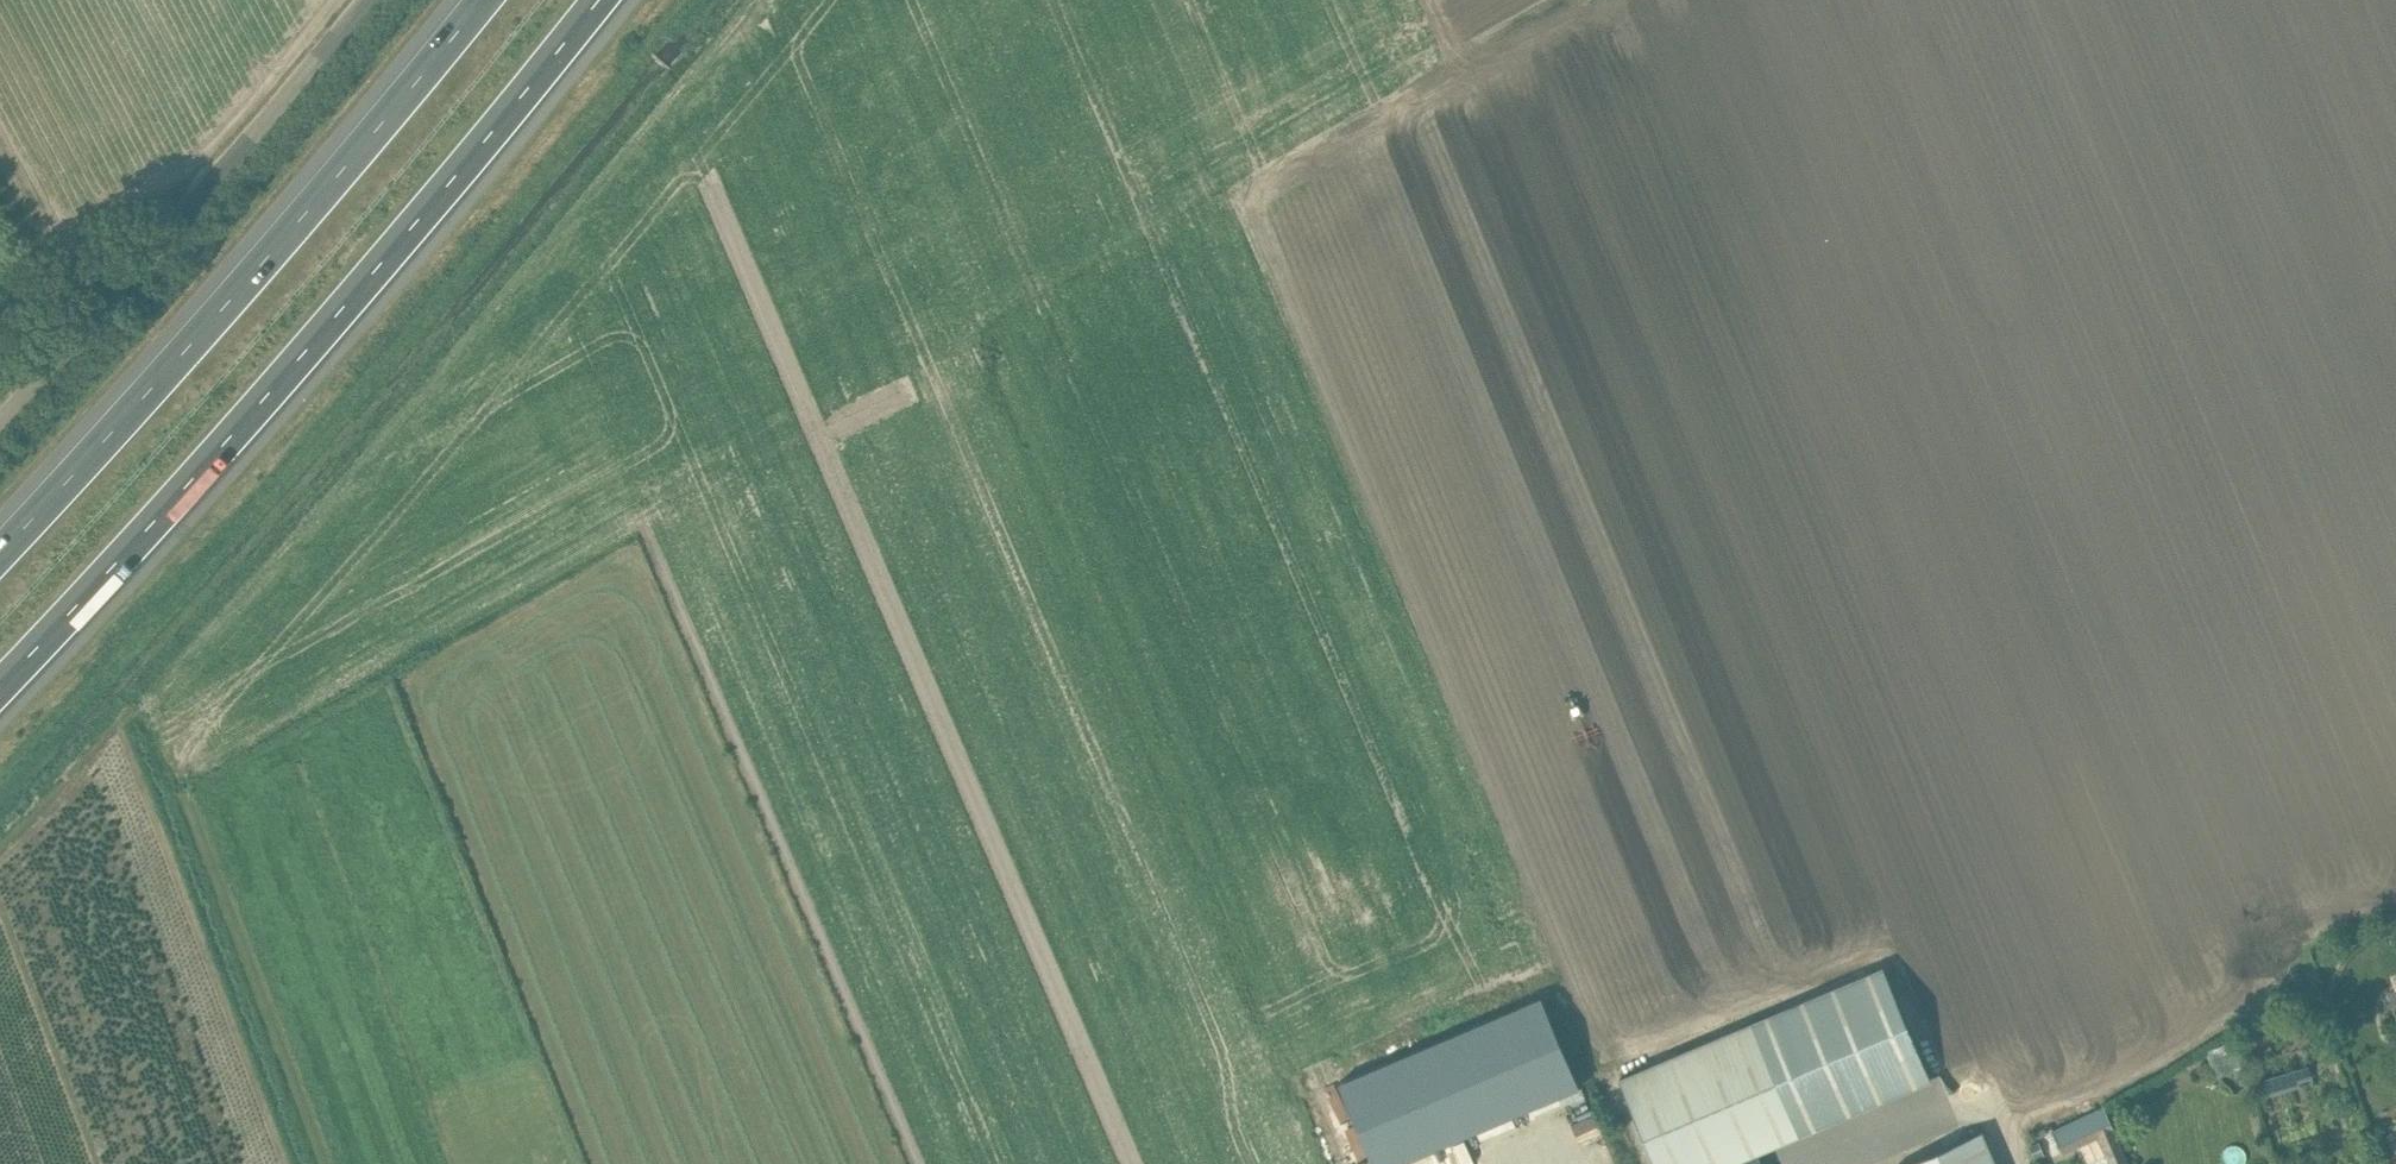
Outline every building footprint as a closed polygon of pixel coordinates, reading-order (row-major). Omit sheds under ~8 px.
[(1884,967),(1619,1079),(1655,1163),(1727,1163),(1931,1077),(1884,967)] [(2388,993),(2395,1020),(2395,991),(2388,993)] [(1338,1082),(1373,1163),(1396,1163),(1580,1087),(1541,996),(1338,1082)] [(2223,1043),(2205,1048),(2205,1049),(2214,1077),(2234,1070),(2244,1067),(2235,1039),(2223,1043)] [(2270,1092),(2316,1079),(2311,1063),(2265,1076),(2270,1092)] [(2052,1129),(2058,1143),(2063,1152),(2097,1136),(2109,1163),(2129,1163),(2112,1125),(2103,1106),(2071,1121),(2052,1129)] [(1903,1163),(1995,1163),(1990,1153),(1980,1131),(1974,1133),(1903,1163)] [(2039,1141),(2031,1145),(2037,1158),(2045,1154),(2039,1141)]
